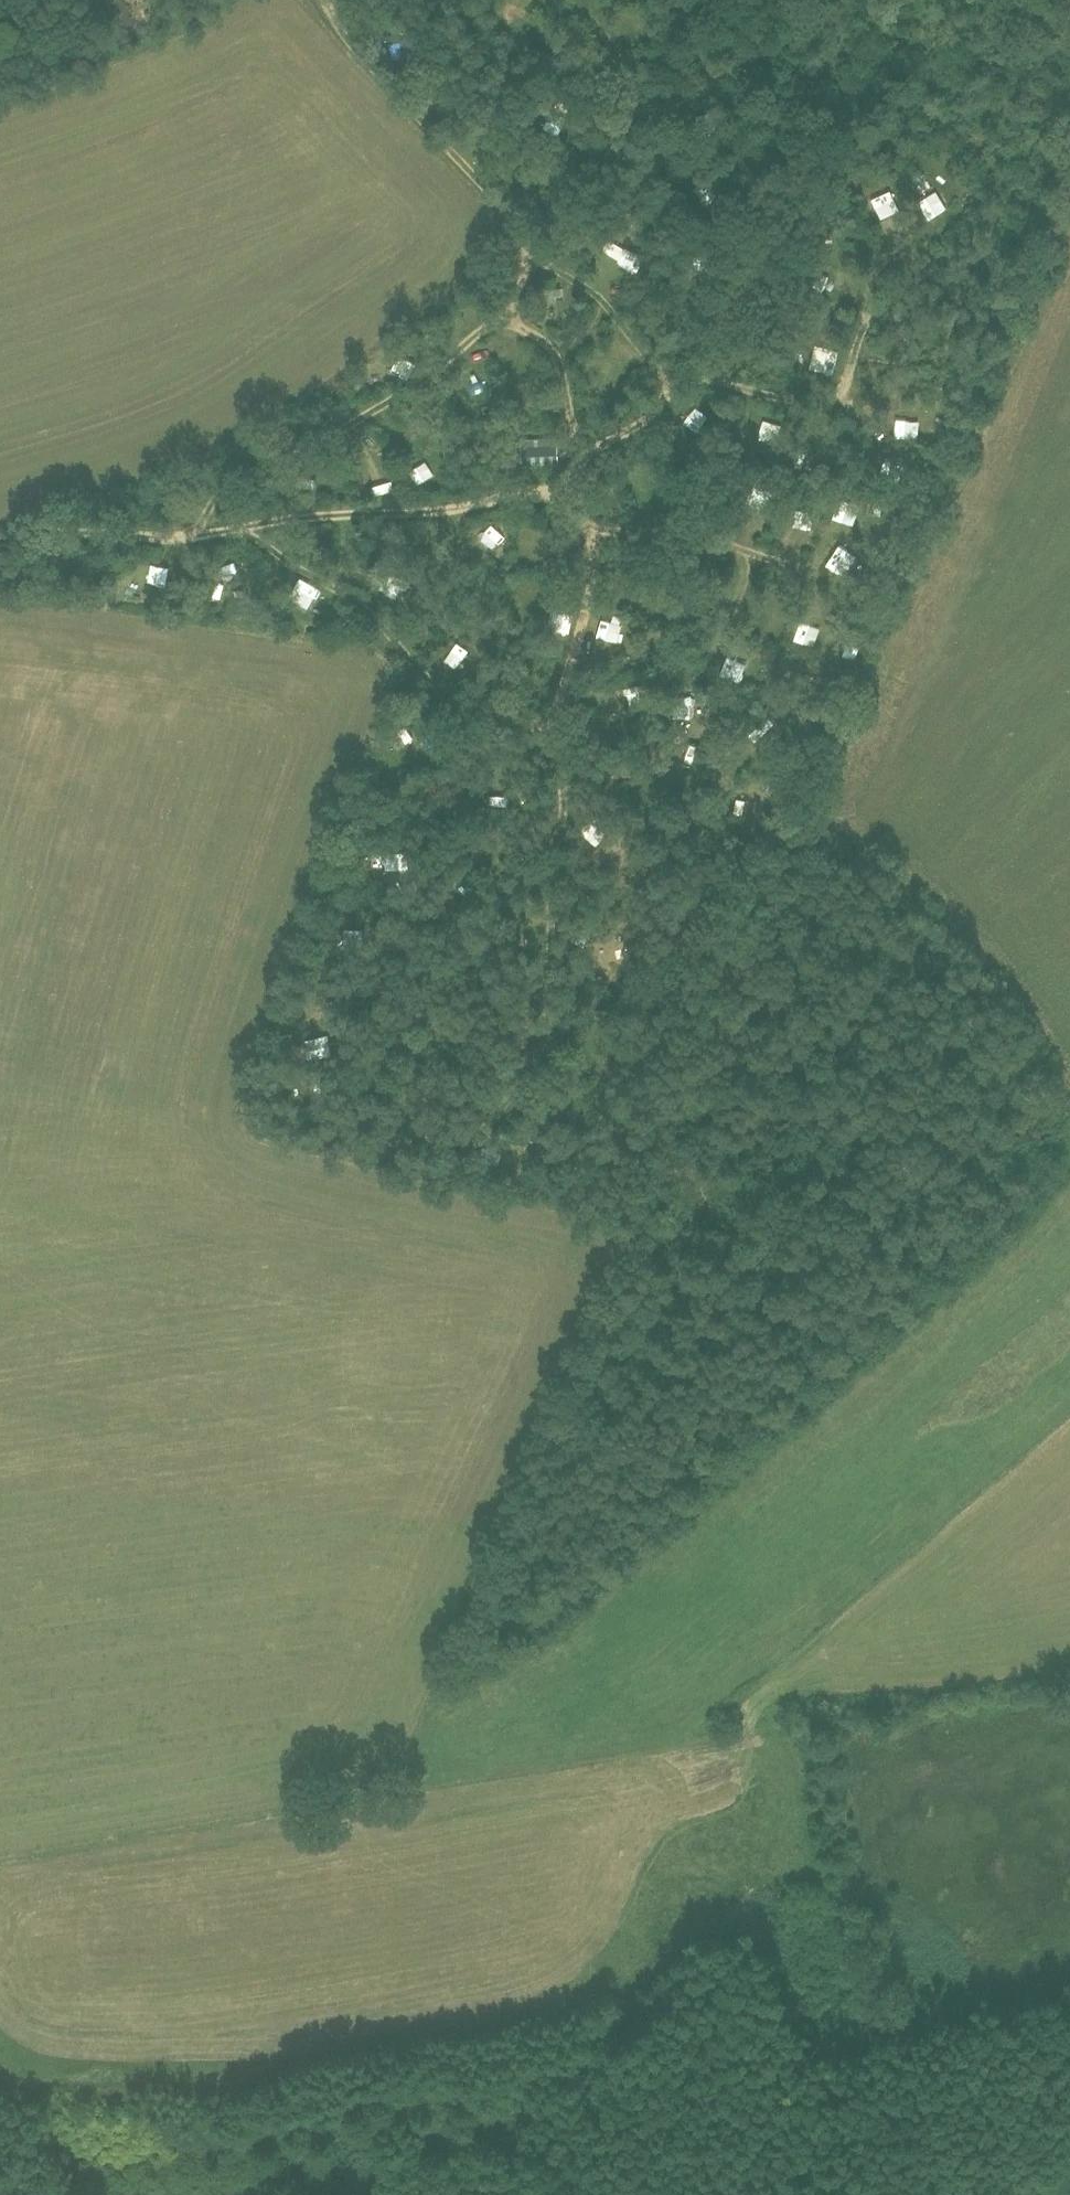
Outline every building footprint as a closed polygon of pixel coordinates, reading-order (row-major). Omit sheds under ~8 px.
[(631,357),(639,350),(624,331),(616,338),(631,357)] [(904,435),(903,416),(891,416),(891,435),(904,435)] [(789,457),(807,464),(811,451),(793,445),(789,457)] [(557,447),(521,448),(522,466),(529,465),(529,468),(539,468),(539,465),(557,464),(557,447)] [(340,488),(348,472),(338,466),(329,482),(340,488)] [(735,498),(754,504),(760,485),(741,478),(735,498)] [(861,511),(879,512),(879,499),(861,498),(861,511)] [(414,583),(417,573),(395,567),(392,577),(414,583)] [(318,605),(328,583),(301,571),(291,593),(318,605)] [(242,602),(246,592),(229,584),(225,594),(242,602)] [(448,650),(469,665),(482,647),(461,632),(448,650)] [(725,649),(719,668),(732,672),(737,653),(725,649)] [(676,691),(677,715),(697,714),(696,690),(676,691)] [(751,773),(749,791),(764,792),(766,774),(751,773)] [(603,815),(597,831),(609,836),(615,820),(603,815)] [(383,869),(404,866),(402,851),(381,854),(383,869)]
